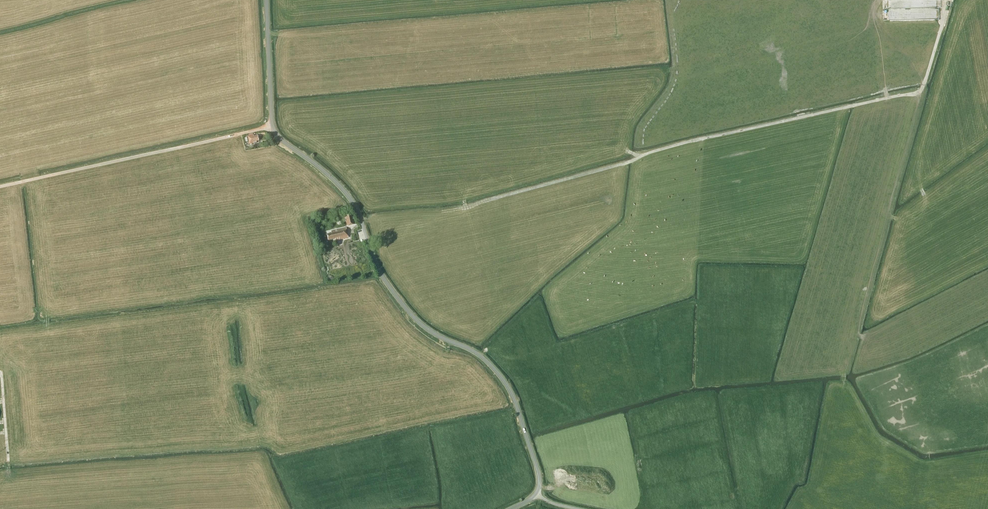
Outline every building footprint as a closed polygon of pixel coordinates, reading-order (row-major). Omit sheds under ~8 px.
[(913,17),(913,8),(889,9),(889,18),(913,17)] [(253,137),(253,135),(248,136),(249,144),(256,143),(256,141),(259,141),(258,136),(253,137)] [(354,224),(352,213),(344,214),(347,226),(354,224)] [(335,228),(333,228),(330,229),(331,233),(327,234),(328,240),(335,239),(336,241),(348,238),(346,228),(335,230),(335,228)]
